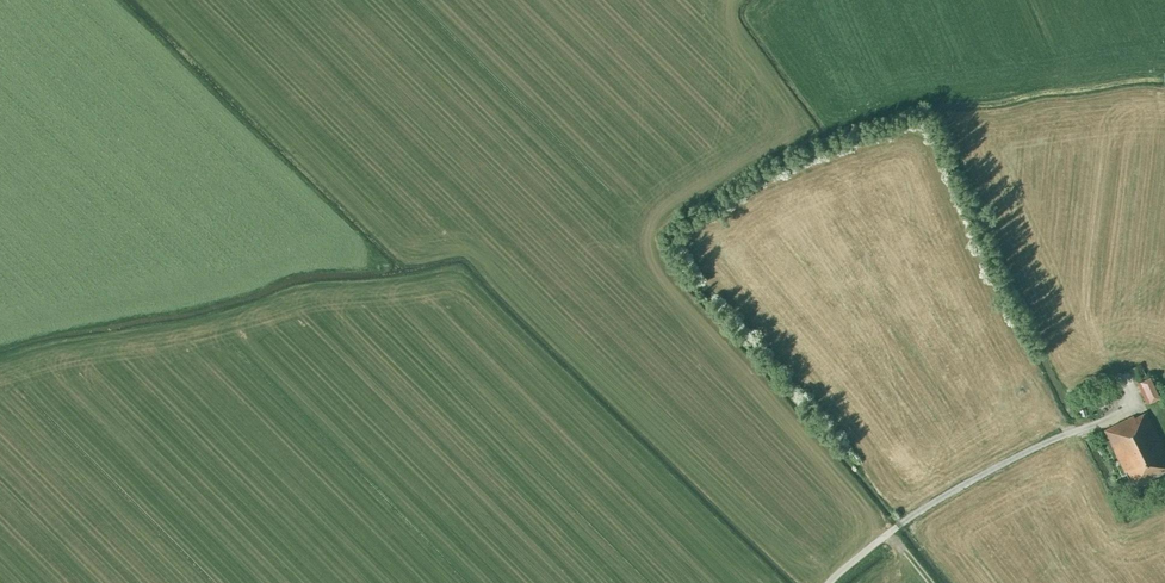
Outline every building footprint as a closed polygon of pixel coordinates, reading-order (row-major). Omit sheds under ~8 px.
[(1147,380),(1140,365),(1130,369),(1147,405),(1163,397),(1153,377),(1147,380)] [(1134,489),(1164,473),(1164,452),(1145,414),(1135,419),(1134,417),(1105,432),(1134,489)]
